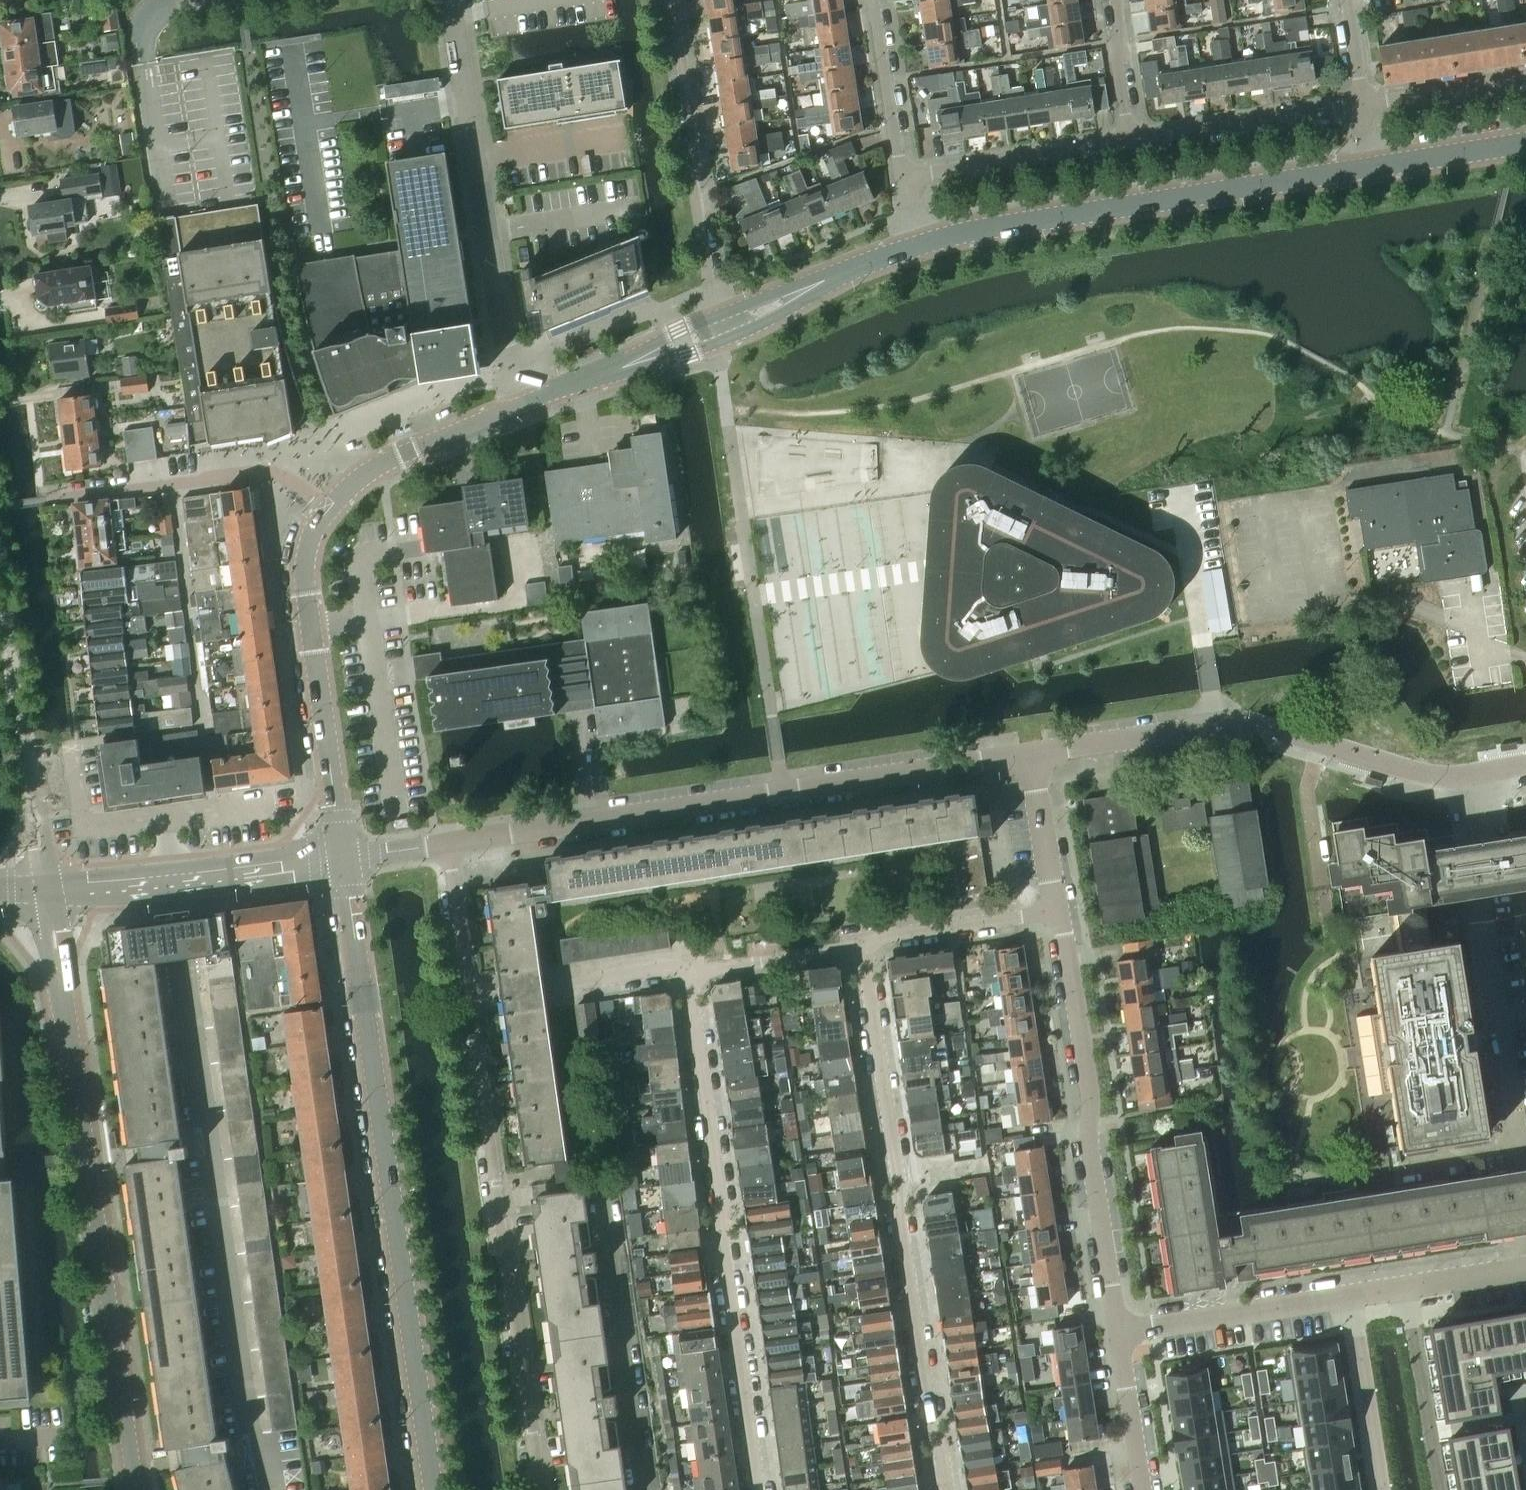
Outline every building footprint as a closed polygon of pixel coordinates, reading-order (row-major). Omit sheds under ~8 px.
[(709,19),(737,15),(762,11),(761,3),(742,5),(741,0),(706,0),(709,19)] [(785,5),(788,19),(807,16),(809,16),(844,11),(842,0),(807,0),(807,1),(785,5)] [(920,3),(923,25),(952,20),(950,7),(974,3),(974,0),(941,0),(920,3)] [(1147,12),(1186,6),(1185,0),(1145,0),(1147,12)] [(1222,0),(1210,2),(1214,24),(1226,22),(1222,0)] [(1249,5),(1274,1),(1276,15),(1304,10),(1302,0),(1248,0),(1249,5)] [(1039,20),(1026,22),(1027,31),(1052,27),(1080,23),(1077,1),(1048,5),(1036,7),(1039,20)] [(1186,6),(1147,12),(1151,34),(1179,30),(1177,16),(1202,12),(1200,4),(1186,6)] [(101,8),(105,32),(118,30),(114,6),(101,8)] [(737,15),(709,19),(712,41),(741,37),(747,36),(745,22),(751,21),(764,19),(762,11),(737,15)] [(844,11),(809,16),(812,30),(818,29),(821,49),(849,45),(844,11)] [(25,21),(2,25),(5,49),(54,42),(51,13),(25,17),(25,21)] [(1305,17),(1283,21),(1286,42),(1288,56),(1293,85),(1315,81),(1314,72),(1312,60),(1310,47),(1296,49),(1295,43),(1300,42),(1298,32),(1307,31),(1305,17)] [(952,20),(923,25),(927,47),(955,42),(967,40),(980,38),(979,30),(966,32),(964,19),(952,20)] [(1052,27),(1027,31),(1028,40),(1047,37),(1048,41),(1049,50),(1055,49),(1084,45),(1080,23),(1052,27)] [(1269,23),(1261,24),(1263,35),(1265,48),(1267,60),(1271,88),(1281,87),(1281,90),(1292,88),(1291,85),(1293,85),(1288,56),(1286,42),(1272,44),(1269,23)] [(1517,27),(1523,64),(1525,64),(1525,26),(1517,27)] [(1517,27),(1448,38),(1454,75),(1523,64),(1517,27)] [(1263,35),(1254,36),(1256,49),(1265,48),(1263,35)] [(741,37),(712,41),(716,63),(744,58),(741,37)] [(1156,62),(1141,64),(1146,100),(1161,97),(1162,105),(1184,102),(1180,73),(1176,49),(1174,37),(1151,41),(1153,53),(1167,50),(1171,75),(1159,77),(1156,62)] [(955,42),(927,47),(930,69),(959,65),(965,64),(962,50),(981,47),(980,38),(967,40),(955,42)] [(1454,75),(1448,38),(1379,49),(1385,86),(1454,75)] [(1228,40),(1219,42),(1221,54),(1223,67),(1228,95),(1249,92),(1245,63),(1232,65),(1228,40)] [(5,50),(3,51),(4,63),(7,62),(8,72),(53,66),(58,65),(54,42),(5,49),(5,50)] [(1215,68),(1201,70),(1206,98),(1228,95),(1223,67),(1221,54),(1219,42),(1211,43),(1215,68)] [(817,63),(798,66),(799,75),(812,73),(824,71),(853,66),(849,45),(821,49),(815,50),(817,63)] [(768,46),(755,48),(756,56),(756,57),(769,55),(768,46)] [(1184,47),(1176,49),(1180,73),(1184,102),(1206,98),(1201,70),(1189,72),(1187,60),(1186,60),(1184,47)] [(1085,52),(1062,56),(1068,91),(1072,120),(1095,116),(1090,87),(1089,80),(1075,82),(1073,67),(1087,64),(1085,52)] [(744,58),(716,63),(719,85),(748,80),(746,70),(766,64),(770,63),(780,62),(781,61),(780,53),(778,53),(769,55),(756,57),(756,56),(744,58)] [(1259,61),(1245,63),(1249,92),(1271,88),(1267,60),(1266,54),(1258,55),(1259,61)] [(1333,56),(1312,60),(1314,72),(1334,68),(1333,56)] [(105,58),(92,60),(94,73),(107,71),(105,58)] [(497,81),(505,130),(557,122),(557,125),(618,116),(617,112),(628,111),(628,109),(626,109),(619,63),(621,63),(621,61),(564,70),(563,64),(549,67),(550,72),(497,81)] [(53,66),(8,72),(10,89),(15,88),(16,96),(44,92),(44,96),(61,94),(59,78),(55,78),(53,66)] [(812,73),(799,75),(801,83),(814,81),(814,80),(819,79),(822,94),(856,88),(853,66),(824,71),(812,73)] [(113,89),(128,87),(124,67),(110,69),(113,89)] [(1051,68),(1042,70),(1046,94),(1051,123),(1072,120),(1068,91),(1054,93),(1051,68)] [(1037,96),(1024,98),(1029,126),(1051,123),(1046,94),(1042,70),(1034,71),(1037,96)] [(1007,75),(999,77),(1003,101),(1007,130),(1029,126),(1024,98),(1023,86),(1009,88),(1007,75)] [(994,103),(981,105),(985,133),(1007,130),(1003,101),(999,77),(990,78),(994,103)] [(748,80),(719,85),(723,106),(751,102),(776,98),(775,90),(756,93),(754,79),(748,80)] [(964,82),(955,84),(956,88),(959,108),(964,137),(973,135),(974,138),(984,136),(984,134),(985,133),(981,105),(979,93),(966,95),(964,82)] [(818,107),(805,110),(806,118),(831,114),(860,110),(856,88),(822,94),(824,107),(818,108),(818,107)] [(948,98),(927,101),(932,131),(940,130),(941,140),(943,140),(944,143),(955,141),(955,138),(964,137),(959,108),(956,88),(947,89),(948,98)] [(751,102),(723,106),(726,128),(754,124),(752,110),(777,107),(776,98),(751,102)] [(17,119),(14,123),(13,123),(15,131),(19,133),(19,135),(56,130),(56,134),(63,138),(70,137),(75,131),(70,100),(15,108),(17,119)] [(806,118),(797,120),(798,129),(833,124),(835,137),(863,132),(863,130),(866,130),(864,119),(861,119),(860,110),(831,114),(806,118)] [(754,124),(726,128),(729,150),(783,142),(781,133),(757,137),(754,124)] [(812,151),(809,135),(799,137),(802,154),(812,151)] [(783,142),(729,150),(733,172),(761,168),(759,154),(784,150),(783,142)] [(838,148),(831,151),(833,158),(843,182),(853,209),(874,200),(864,173),(851,179),(843,160),(856,155),(851,143),(838,148)] [(329,394),(330,395),(339,414),(335,415),(336,417),(422,383),(423,385),(481,376),(479,360),(486,357),(485,355),(479,357),(460,240),(446,155),(388,164),(401,249),(296,266),(300,288),(305,309),(305,311),(310,331),(310,332),(316,352),(316,354),(322,373),(323,375),(329,394)] [(835,185),(822,190),(833,217),(853,209),(843,182),(833,158),(825,162),(835,185)] [(103,165),(108,194),(121,192),(116,163),(103,165)] [(797,163),(789,167),(792,175),(802,198),(812,225),(833,217),(822,190),(820,184),(808,190),(797,163)] [(34,232),(35,234),(48,231),(50,240),(66,237),(65,229),(66,229),(65,225),(84,222),(89,221),(85,199),(102,196),(98,173),(62,179),(65,202),(31,207),(32,217),(28,221),(30,230),(34,232)] [(794,201),(781,207),(792,233),(812,225),(802,198),(792,175),(785,178),(794,201)] [(756,180),(748,183),(752,191),(761,215),(772,241),(792,233),(781,207),(779,200),(766,205),(760,188),(756,180)] [(740,186),(737,188),(740,197),(744,196),(749,208),(738,218),(740,223),(751,250),(772,241),(761,215),(752,191),(748,183),(740,186)] [(175,218),(178,237),(156,241),(159,259),(169,301),(171,301),(187,404),(185,405),(189,448),(190,447),(190,446),(210,443),(211,446),(265,438),(266,445),(269,445),(292,434),(295,434),(294,427),(297,425),(299,424),(301,421),(303,419),(304,416),(305,413),(305,410),(304,407),(304,405),(296,383),(289,361),(285,347),(281,330),(273,294),(265,240),(264,240),(258,205),(175,218)] [(541,282),(537,282),(535,271),(526,273),(533,320),(535,320),(534,316),(546,314),(549,335),(550,336),(653,294),(645,240),(644,240),(542,281),(541,282)] [(49,305),(58,304),(60,313),(97,307),(91,267),(63,271),(36,275),(40,298),(36,302),(37,307),(41,310),(46,309),(49,305)] [(49,345),(54,378),(78,375),(78,378),(90,376),(85,340),(49,345)] [(121,380),(123,395),(149,391),(146,377),(121,380)] [(60,400),(63,423),(96,419),(93,396),(60,400)] [(63,423),(66,446),(99,442),(96,419),(63,423)] [(153,427),(138,429),(143,460),(157,458),(153,427)] [(143,460),(138,429),(124,431),(128,462),(143,460)] [(610,464),(545,473),(555,544),(646,531),(647,543),(676,539),(661,433),(639,436),(632,437),(634,449),(609,453),(610,464)] [(99,442),(66,446),(69,470),(102,466),(99,442)] [(933,491),(932,498),(922,643),(922,650),(925,657),(928,664),(933,669),(938,674),(945,678),(951,680),(958,681),(966,681),(973,679),(1004,669),(1031,660),(1047,655),(1148,622),(1154,619),(1156,618),(1160,615),(1164,612),(1165,610),(1170,604),(1173,598),(1174,591),(1175,583),(1174,576),(1171,569),(1168,563),(1163,558),(1157,553),(1151,550),(993,473),(987,470),(980,467),(973,466),(966,466),(959,467),(952,470),(946,473),(941,479),(936,484),(933,491)] [(1487,569),(1487,568),(1481,535),(1481,534),(1481,533),(1480,532),(1479,531),(1477,530),(1476,530),(1474,530),(1468,490),(1455,492),(1453,474),(1345,491),(1349,519),(1359,517),(1364,551),(1420,542),(1424,572),(1423,572),(1422,573),(1421,574),(1420,576),(1420,577),(1420,578),(1420,579),(1421,581),(1422,582),(1423,583),(1424,583),(1425,584),(1426,584),(1482,575),(1484,574),(1485,573),(1486,572),(1486,571),(1487,569)] [(523,479),(463,487),(465,501),(466,501),(470,533),(484,531),(484,532),(496,530),(530,525),(523,479)] [(250,488),(183,498),(187,522),(254,512),(250,488)] [(170,514),(168,494),(159,495),(162,515),(170,514)] [(77,515),(74,517),(75,524),(78,525),(78,526),(111,522),(123,520),(122,510),(137,508),(136,498),(76,505),(77,515)] [(455,502),(420,507),(421,514),(426,554),(444,551),(445,563),(451,607),(498,600),(490,544),(497,535),(496,530),(484,532),(484,531),(470,533),(466,501),(465,501),(455,502)] [(254,512),(187,522),(190,546),(257,536),(254,512)] [(170,515),(162,516),(164,535),(173,534),(170,515)] [(78,527),(76,529),(77,535),(80,537),(81,545),(126,540),(125,531),(123,520),(111,522),(78,526),(78,527)] [(257,536),(190,546),(193,570),(261,560),(257,536)] [(82,554),(79,556),(80,562),(83,564),(83,566),(116,562),(115,550),(127,549),(126,540),(81,545),(82,554)] [(261,560),(193,570),(197,593),(264,584),(261,560)] [(125,567),(81,572),(83,591),(136,585),(156,582),(179,579),(176,561),(125,567)] [(558,568),(561,592),(575,589),(571,566),(558,568)] [(136,585),(83,591),(85,607),(131,602),(138,601),(153,600),(181,597),(179,587),(165,588),(164,585),(156,586),(156,582),(136,585)] [(525,585),(528,605),(548,602),(545,583),(525,585)] [(264,584),(197,593),(198,605),(202,629),(203,640),(203,641),(271,631),(264,584)] [(138,601),(131,602),(133,617),(145,616),(167,613),(183,611),(181,597),(153,600),(138,601)] [(131,602),(85,607),(87,622),(122,618),(122,619),(133,617),(131,602)] [(557,714),(554,709),(555,706),(594,700),(599,737),(666,727),(648,604),(581,613),(585,640),(442,660),(441,653),(413,657),(416,681),(428,679),(436,732),(505,722),(506,730),(537,725),(536,717),(557,714)] [(122,618),(87,622),(89,638),(124,634),(147,632),(145,616),(133,617),(122,619),(122,618)] [(203,641),(197,642),(204,689),(210,689),(277,679),(274,655),(271,631),(203,641)] [(124,634),(89,638),(91,655),(148,648),(147,639),(125,642),(124,634)] [(148,648),(91,655),(93,670),(128,667),(127,660),(149,658),(148,648)] [(128,667),(93,670),(95,686),(142,681),(149,681),(148,672),(128,674),(128,667)] [(142,681),(95,686),(97,702),(131,698),(144,697),(173,693),(189,691),(188,676),(149,681),(142,681)] [(277,679),(210,689),(216,735),(211,736),(211,737),(284,726),(277,679)] [(189,691),(173,693),(175,706),(191,704),(189,691)] [(131,698),(97,702),(99,719),(146,713),(145,705),(132,706),(131,698)] [(146,713),(99,719),(101,735),(151,730),(193,725),(191,708),(146,713)] [(284,726),(211,737),(214,754),(213,754),(218,788),(291,777),(284,726)] [(206,789),(198,731),(194,731),(106,744),(108,757),(100,758),(107,806),(120,804),(121,810),(143,806),(142,801),(171,797),(172,802),(194,799),(193,794),(206,792),(206,789)] [(1247,775),(1209,781),(1215,818),(1211,819),(1222,893),(1229,892),(1232,909),(1263,904),(1261,887),(1268,886),(1256,812),(1252,813),(1247,775)] [(1158,789),(1164,833),(1208,826),(1201,782),(1158,789)] [(1100,905),(1100,906),(1101,906),(1103,920),(1102,920),(1103,925),(1145,918),(1145,913),(1160,911),(1148,835),(1138,836),(1132,793),(1084,800),(1090,843),(1091,848),(1092,848),(1094,861),(1093,862),(1093,863),(1094,863),(1096,876),(1095,876),(1095,877),(1096,877),(1099,890),(1097,891),(1098,892),(1099,892),(1101,905),(1100,905)] [(548,860),(551,884),(530,887),(532,904),(554,901),(950,841),(980,836),(980,837),(993,835),(990,815),(978,817),(975,795),(548,860)] [(1430,946),(1424,906),(1433,905),(1433,904),(1478,897),(1525,889),(1525,833),(1509,835),(1469,842),(1455,844),(1426,849),(1424,838),(1396,843),(1394,833),(1366,837),(1364,827),(1333,832),(1338,865),(1334,866),(1336,881),(1341,880),(1342,887),(1363,884),(1364,894),(1394,889),(1395,899),(1388,900),(1390,914),(1397,913),(1403,951),(1430,946)] [(988,893),(980,837),(980,836),(950,841),(959,897),(988,893)] [(532,904),(530,887),(529,883),(488,889),(504,996),(528,1166),(556,1162),(559,1182),(572,1180),(569,1159),(568,1159),(545,991),(532,904)] [(309,900),(272,906),(276,933),(313,928),(309,900)] [(236,911),(240,938),(276,933),(272,906),(236,911)] [(109,939),(103,940),(105,957),(111,956),(113,966),(105,968),(148,962),(151,962),(157,961),(166,960),(196,956),(206,954),(232,950),(228,918),(227,918),(226,911),(192,916),(192,909),(157,914),(158,921),(108,928),(109,939)] [(667,924),(655,926),(659,950),(671,948),(667,924)] [(655,926),(643,927),(647,951),(659,950),(655,926)] [(643,927),(632,929),(635,953),(647,951),(643,927)] [(240,938),(243,962),(316,951),(313,928),(276,933),(240,938)] [(632,929),(620,931),(624,955),(635,953),(632,929)] [(620,931),(608,933),(612,957),(624,955),(620,931)] [(608,933),(597,935),(600,959),(612,957),(608,933)] [(597,935),(585,936),(589,960),(600,959),(597,935)] [(585,936),(573,938),(577,962),(589,960),(585,936)] [(577,962),(573,938),(561,940),(564,964),(577,962)] [(1128,960),(1117,962),(1121,986),(1152,981),(1151,970),(1149,958),(1154,957),(1152,941),(1126,945),(1128,960)] [(1371,1015),(1355,1018),(1368,1096),(1383,1094),(1395,1092),(1404,1150),(1406,1150),(1408,1156),(1436,1152),(1435,1145),(1435,1143),(1453,1140),(1454,1149),(1484,1144),(1483,1137),(1485,1137),(1491,1136),(1477,1048),(1471,1049),(1470,1049),(1467,1031),(1468,1031),(1474,1030),(1460,942),(1454,943),(1430,946),(1403,951),(1373,955),(1382,1013),(1371,1015)] [(985,964),(981,965),(982,976),(999,973),(1027,969),(1024,946),(995,951),(997,963),(985,964)] [(232,950),(206,954),(209,977),(235,973),(232,956),(233,956),(232,950)] [(892,958),(889,963),(890,974),(889,974),(890,980),(929,974),(955,970),(954,967),(953,967),(951,950),(892,958)] [(316,951),(243,962),(250,1010),(323,999),(316,951)] [(148,962),(105,968),(106,970),(112,969),(114,985),(108,986),(113,1022),(119,1021),(121,1037),(115,1038),(115,1040),(122,1039),(124,1055),(118,1056),(123,1093),(129,1092),(131,1109),(125,1109),(126,1112),(132,1111),(134,1127),(128,1128),(131,1147),(136,1146),(177,1140),(172,1106),(178,1105),(177,1101),(171,1102),(162,1035),(168,1034),(167,1029),(161,1030),(151,962),(148,962)] [(836,967),(801,971),(803,990),(812,989),(843,984),(841,971),(836,966),(836,967)] [(1178,967),(1162,969),(1163,979),(1165,979),(1179,977),(1178,967)] [(999,973),(982,976),(983,984),(1000,981),(1002,995),(1030,990),(1027,969),(999,973)] [(929,974),(890,980),(892,997),(913,994),(914,998),(928,996),(932,996),(930,983),(943,981),(956,979),(955,970),(929,974)] [(235,973),(209,977),(211,990),(236,986),(234,974),(235,974),(235,973)] [(1165,979),(1163,979),(1165,989),(1181,987),(1179,977),(1165,979)] [(712,991),(714,1002),(755,995),(754,986),(741,988),(740,981),(717,985),(716,984),(712,991)] [(1152,981),(1121,986),(1124,1009),(1156,1004),(1154,991),(1152,981)] [(843,984),(812,989),(814,1007),(845,1003),(843,984)] [(236,986),(211,990),(213,1002),(238,998),(236,986)] [(1004,1008),(984,1012),(985,1020),(1000,1017),(1005,1017),(1034,1012),(1030,990),(1002,995),(1004,1008)] [(635,1002),(626,1003),(627,1015),(637,1014),(673,1008),(672,997),(666,992),(666,993),(635,997),(635,1002)] [(755,995),(714,1002),(716,1018),(745,1013),(744,1006),(756,1004),(766,1002),(765,994),(755,995)] [(913,994),(892,997),(895,1019),(916,1016),(917,1018),(931,1016),(928,996),(914,998),(913,994)] [(238,998),(213,1002),(214,1014),(239,1010),(238,998)] [(959,1002),(943,1004),(944,1014),(960,1012),(959,1002)] [(594,1003),(577,1006),(582,1036),(599,1033),(594,1003)] [(845,1003),(814,1007),(817,1025),(848,1021),(845,1003)] [(1156,1004),(1124,1009),(1128,1032),(1160,1027),(1172,1025),(1186,1023),(1185,1013),(1158,1017),(1156,1004)] [(287,1013),(296,1082),(334,1077),(324,1007),(287,1013)] [(645,1020),(632,1022),(633,1026),(633,1030),(634,1031),(675,1024),(673,1008),(637,1014),(644,1013),(645,1020)] [(239,1010),(214,1014),(216,1026),(241,1022),(239,1010)] [(916,1016),(895,1019),(898,1042),(944,1036),(943,1035),(934,1037),(932,1025),(961,1021),(960,1012),(944,1014),(931,1016),(917,1018),(916,1016)] [(1034,1012),(1005,1017),(1009,1038),(1037,1034),(1034,1012)] [(745,1013),(716,1018),(718,1034),(760,1027),(759,1018),(746,1020),(745,1013)] [(1000,1017),(985,1020),(986,1028),(991,1027),(1001,1025),(1000,1018),(1005,1017),(1000,1017)] [(848,1021),(817,1025),(820,1043),(850,1039),(848,1021)] [(241,1022),(216,1026),(218,1038),(243,1034),(241,1022)] [(1186,1023),(1172,1025),(1173,1035),(1188,1033),(1186,1023)] [(675,1024),(634,1031),(634,1039),(647,1037),(647,1044),(648,1044),(677,1040),(675,1024)] [(760,1027),(718,1034),(721,1050),(750,1045),(749,1038),(761,1035),(760,1027)] [(1160,1027),(1128,1032),(1131,1056),(1163,1051),(1160,1027)] [(243,1034),(218,1038),(219,1050),(244,1046),(243,1034)] [(1037,1034),(1009,1038),(1012,1060),(1041,1056),(1037,1034)] [(944,1036),(898,1042),(901,1058),(946,1052),(944,1036)] [(850,1039),(820,1043),(823,1061),(853,1057),(850,1039)] [(647,1044),(635,1045),(636,1053),(637,1062),(679,1056),(677,1040),(648,1044),(647,1044)] [(750,1045),(721,1050),(723,1065),(765,1058),(763,1050),(762,1043),(750,1045)] [(244,1046),(219,1050),(221,1062),(246,1058),(244,1046)] [(1163,1051),(1131,1056),(1135,1079),(1167,1074),(1179,1072),(1193,1070),(1192,1059),(1177,1062),(1175,1049),(1163,1051)] [(946,1052),(901,1058),(903,1075),(948,1068),(946,1052)] [(995,1054),(997,1062),(1007,1061),(1006,1052),(995,1054)] [(679,1056),(637,1062),(638,1070),(650,1069),(651,1076),(681,1072),(679,1056)] [(785,1056),(775,1058),(777,1073),(787,1071),(785,1056)] [(1041,1056),(1012,1060),(1015,1082),(1044,1077),(1041,1056)] [(853,1057),(823,1061),(825,1079),(856,1075),(853,1057)] [(246,1058),(221,1062),(223,1074),(248,1070),(246,1058)] [(765,1058),(723,1065),(725,1081),(755,1077),(757,1077),(757,1076),(767,1075),(766,1067),(765,1058)] [(1007,1061),(997,1062),(998,1071),(1008,1069),(1007,1061)] [(948,1068),(903,1075),(905,1090),(950,1084),(948,1068)] [(248,1070),(223,1074),(224,1086),(249,1082),(248,1070)] [(652,1083),(640,1084),(641,1094),(682,1088),(681,1072),(651,1076),(652,1083)] [(1167,1074),(1135,1079),(1139,1102),(1140,1110),(1172,1105),(1167,1074)] [(825,1079),(817,1080),(820,1098),(828,1097),(859,1093),(856,1075),(825,1079)] [(296,1082),(306,1151),(344,1146),(334,1077),(296,1082)] [(755,1077),(725,1081),(728,1101),(760,1096),(757,1077),(755,1077)] [(1012,1096),(1002,1098),(1003,1106),(1014,1104),(1019,1104),(1047,1099),(1044,1077),(1015,1082),(1017,1094),(1012,1095),(1012,1096)] [(249,1082),(224,1086),(226,1098),(251,1094),(249,1082)] [(950,1084),(905,1090),(907,1106),(948,1100),(947,1091),(946,1085),(950,1084)] [(682,1088),(641,1094),(642,1102),(654,1101),(655,1108),(684,1104),(682,1088)] [(859,1093),(828,1097),(831,1115),(861,1111),(859,1093)] [(251,1094),(226,1098),(228,1109),(253,1106),(251,1094)] [(760,1096),(728,1101),(731,1121),(732,1121),(763,1116),(760,1096)] [(1014,1104),(1003,1106),(1005,1114),(1012,1113),(1014,1127),(1051,1122),(1047,1099),(1019,1104),(1014,1104)] [(948,1100),(907,1106),(909,1122),(938,1118),(937,1111),(950,1109),(948,1100)] [(656,1115),(643,1117),(644,1126),(686,1120),(684,1104),(655,1108),(656,1115)] [(253,1106),(228,1109),(229,1121),(254,1118),(253,1106)] [(861,1111),(831,1115),(834,1134),(864,1129),(861,1111)] [(763,1116),(732,1121),(733,1129),(732,1129),(735,1149),(769,1144),(766,1124),(764,1124),(763,1116)] [(254,1118),(229,1121),(231,1133),(256,1130),(254,1118)] [(938,1118),(909,1122),(911,1138),(953,1132),(952,1123),(939,1125),(938,1118)] [(686,1120),(644,1126),(645,1134),(658,1133),(658,1140),(688,1136),(686,1120)] [(864,1129),(834,1134),(837,1152),(867,1147),(864,1129)] [(256,1130),(231,1133),(233,1145),(258,1142),(256,1130)] [(953,1132),(911,1138),(913,1153),(919,1157),(955,1152),(954,1142),(975,1139),(973,1130),(953,1133),(953,1132)] [(1013,1166),(1003,1168),(1004,1176),(1014,1175),(1019,1174),(1048,1169),(1044,1147),(1037,1148),(1036,1148),(1034,1137),(1020,1139),(1022,1150),(1016,1151),(1018,1165),(1013,1166)] [(1149,1151),(1172,1295),(1220,1287),(1196,1138),(1181,1141),(1181,1145),(1149,1151)] [(138,1162),(127,1163),(129,1178),(130,1182),(135,1217),(140,1253),(145,1287),(150,1324),(155,1359),(160,1395),(165,1429),(166,1437),(168,1448),(178,1447),(181,1468),(221,1457),(225,1456),(224,1449),(231,1448),(229,1437),(219,1439),(179,1158),(189,1156),(188,1145),(180,1146),(179,1140),(177,1140),(136,1146),(138,1162)] [(689,1140),(657,1144),(659,1165),(691,1160),(689,1140)] [(258,1142),(233,1145),(234,1157),(259,1154),(258,1142)] [(769,1144),(735,1149),(738,1168),(772,1163),(769,1144)] [(306,1151),(316,1220),(353,1215),(344,1146),(306,1151)] [(867,1147),(837,1152),(839,1170),(870,1165),(867,1147)] [(259,1154),(234,1157),(236,1169),(261,1165),(259,1154)] [(691,1160),(659,1165),(662,1185),(694,1180),(691,1160)] [(772,1163),(738,1168),(741,1188),(774,1183),(772,1163)] [(261,1165),(236,1169),(238,1181),(263,1177),(261,1165)] [(839,1170),(834,1171),(837,1188),(842,1188),(873,1183),(870,1165),(839,1170)] [(1014,1175),(1004,1176),(1005,1184),(1021,1182),(1023,1195),(1051,1191),(1048,1169),(1019,1174),(1014,1175)] [(263,1177),(238,1181),(239,1193),(264,1189),(263,1177)] [(1525,1178),(1249,1222),(1250,1233),(1218,1238),(1224,1278),(1238,1276),(1237,1269),(1256,1266),(1257,1276),(1486,1240),(1486,1241),(1525,1234),(1525,1178)] [(694,1180),(662,1185),(665,1209),(697,1204),(694,1180)] [(33,1401),(14,1183),(9,1183),(7,1184),(0,1184),(0,1404),(33,1401)] [(774,1183),(741,1188),(744,1208),(777,1203),(774,1183)] [(837,1188),(834,1189),(837,1207),(845,1205),(876,1201),(873,1183),(842,1188),(837,1188)] [(264,1189),(239,1193),(241,1205),(266,1201),(264,1189)] [(592,1246),(589,1220),(585,1189),(540,1195),(541,1201),(533,1202),(536,1218),(535,1218),(537,1232),(534,1232),(536,1247),(539,1247),(545,1290),(542,1290),(544,1306),(547,1305),(549,1319),(550,1319),(556,1361),(555,1361),(557,1375),(554,1375),(556,1391),(560,1390),(566,1433),(562,1433),(565,1449),(568,1448),(570,1462),(571,1462),(575,1489),(627,1489),(617,1421),(608,1420),(608,1415),(619,1414),(616,1395),(605,1396),(604,1392),(612,1389),(597,1277),(588,1276),(587,1272),(599,1271),(596,1251),(585,1253),(584,1249),(592,1246)] [(1025,1211),(1017,1212),(1020,1230),(1028,1229),(1056,1225),(1051,1191),(1023,1195),(1025,1211)] [(921,1203),(924,1218),(954,1214),(951,1193),(926,1197),(921,1203)] [(266,1201),(241,1205),(243,1217),(268,1213),(266,1201)] [(777,1203),(744,1208),(747,1224),(791,1217),(788,1201),(777,1203)] [(876,1201),(845,1205),(848,1223),(879,1218),(876,1201)] [(697,1204),(665,1209),(668,1233),(700,1228),(697,1204)] [(268,1213),(243,1217),(244,1229),(269,1225),(268,1213)] [(924,1218),(927,1238),(957,1234),(954,1214),(924,1218)] [(316,1220),(325,1289),(363,1283),(353,1215),(316,1220)] [(640,1217),(630,1218),(633,1237),(643,1236),(640,1217)] [(791,1217),(747,1224),(749,1240),(781,1235),(793,1233),(791,1217)] [(879,1218),(848,1223),(852,1241),(882,1236),(879,1218)] [(269,1225),(244,1229),(246,1241),(271,1237),(269,1225)] [(1028,1229),(1020,1230),(1023,1251),(1025,1265),(1033,1263),(1062,1259),(1056,1225),(1028,1229)] [(700,1228),(668,1233),(671,1253),(703,1248),(700,1228)] [(781,1235),(749,1240),(751,1256),(796,1250),(793,1233),(781,1235)] [(927,1238),(930,1259),(961,1254),(957,1234),(927,1238)] [(853,1249),(841,1251),(842,1259),(884,1253),(882,1236),(852,1241),(853,1249)] [(271,1237),(246,1241),(248,1253),(273,1249),(271,1237)] [(703,1248),(671,1253),(674,1273),(706,1268),(703,1248)] [(273,1249),(248,1253),(249,1264),(274,1261),(273,1249)] [(796,1250),(751,1256),(754,1273),(798,1267),(796,1250)] [(842,1259),(830,1261),(831,1269),(843,1267),(855,1265),(857,1274),(887,1269),(884,1253),(842,1259)] [(930,1259),(934,1279),(964,1274),(961,1254),(930,1259)] [(1062,1259),(1033,1263),(1037,1285),(1065,1281),(1062,1259)] [(274,1261),(249,1264),(251,1276),(276,1273),(274,1261)] [(798,1267),(754,1273),(756,1290),(791,1285),(819,1281),(818,1272),(799,1274),(798,1267)] [(706,1268),(674,1273),(676,1293),(708,1288),(706,1268)] [(858,1282),(846,1284),(847,1292),(890,1286),(887,1269),(857,1274),(858,1282)] [(276,1273),(251,1276),(253,1288),(278,1285),(276,1273)] [(964,1274),(934,1279),(937,1300),(968,1295),(964,1274)] [(1030,1278),(1020,1279),(1021,1287),(1032,1286),(1030,1278)] [(1032,1286),(1021,1287),(1023,1296),(1038,1293),(1040,1307),(1032,1308),(1034,1321),(1059,1317),(1058,1305),(1069,1303),(1065,1281),(1037,1285),(1032,1286)] [(325,1289),(335,1357),(373,1352),(363,1283),(325,1289)] [(278,1285),(253,1288),(254,1300),(279,1297),(278,1285)] [(791,1285),(756,1290),(759,1307),(793,1302),(791,1285)] [(890,1286),(847,1292),(848,1301),(861,1299),(862,1307),(863,1307),(864,1315),(893,1310),(892,1303),(890,1286)] [(677,1305),(664,1307),(666,1315),(713,1308),(710,1292),(676,1297),(677,1305)] [(968,1295),(937,1300),(940,1320),(970,1315),(968,1295)] [(279,1297),(254,1300),(256,1312),(281,1309),(279,1297)] [(793,1302),(759,1307),(761,1323),(796,1318),(795,1310),(806,1308),(805,1300),(793,1302)] [(713,1308),(666,1315),(668,1330),(715,1324),(713,1308)] [(281,1309),(256,1312),(258,1324),(283,1320),(281,1309)] [(863,1315),(851,1317),(852,1324),(854,1334),(896,1328),(893,1310),(864,1315),(863,1315)] [(1431,1329),(1447,1419),(1447,1420),(1500,1410),(1499,1407),(1493,1372),(1525,1367),(1525,1312),(1431,1329)] [(818,1314),(821,1330),(829,1329),(826,1313),(818,1314)] [(970,1315),(940,1320),(942,1337),(985,1331),(984,1321),(971,1322),(970,1315)] [(796,1318),(761,1323),(762,1325),(763,1335),(763,1338),(810,1332),(809,1324),(797,1325),(796,1318)] [(283,1320),(258,1324),(259,1336),(284,1332),(283,1320)] [(1056,1344),(1041,1346),(1042,1354),(1058,1352),(1086,1348),(1082,1325),(1054,1330),(1056,1344)] [(673,1335),(676,1353),(719,1347),(717,1328),(673,1335)] [(896,1328),(854,1334),(856,1350),(868,1349),(898,1344),(896,1328)] [(985,1331),(942,1337),(945,1353),(975,1349),(974,1342),(986,1340),(985,1331)] [(284,1332),(259,1336),(261,1348),(286,1344),(284,1332)] [(810,1332),(763,1338),(765,1354),(800,1349),(799,1342),(811,1340),(810,1332)] [(1311,1348),(1288,1352),(1292,1377),(1341,1369),(1337,1344),(1328,1346),(1327,1343),(1311,1345),(1311,1348)] [(286,1344),(261,1348),(263,1360),(288,1356),(286,1344)] [(869,1356),(857,1357),(859,1367),(901,1361),(898,1344),(868,1349),(869,1356)] [(676,1353),(679,1371),(722,1365),(719,1347),(676,1353)] [(1086,1348),(1058,1352),(1063,1386),(1091,1382),(1086,1348)] [(800,1349),(765,1354),(768,1370),(814,1364),(813,1355),(801,1357),(800,1349)] [(975,1349),(945,1353),(947,1370),(998,1363),(997,1353),(988,1354),(976,1356),(975,1349)] [(335,1357),(345,1426),(382,1421),(373,1352),(335,1357)] [(288,1356),(263,1360),(264,1372),(289,1368),(288,1356)] [(901,1361),(859,1367),(860,1376),(872,1375),(873,1381),(903,1377),(901,1361)] [(998,1363),(947,1370),(949,1387),(950,1387),(951,1395),(981,1391),(980,1383),(979,1375),(991,1373),(1000,1372),(998,1363)] [(814,1364),(768,1370),(770,1386),(770,1387),(804,1382),(803,1373),(815,1372),(814,1364)] [(681,1389),(689,1387),(725,1382),(722,1365),(679,1371),(681,1389)] [(1182,1372),(1167,1375),(1170,1397),(1210,1391),(1207,1369),(1199,1370),(1198,1367),(1182,1369),(1182,1372)] [(289,1368),(264,1372),(266,1384),(291,1380),(289,1368)] [(1267,1369),(1257,1370),(1259,1382),(1269,1380),(1267,1369)] [(1341,1369),(1292,1377),(1296,1401),(1345,1393),(1341,1369)] [(1251,1372),(1241,1374),(1243,1386),(1253,1384),(1251,1372)] [(874,1389),(862,1390),(864,1400),(906,1394),(903,1377),(873,1381),(874,1389)] [(824,1379),(826,1392),(835,1390),(833,1378),(824,1379)] [(291,1380),(266,1384),(268,1396),(293,1392),(291,1380)] [(1269,1380),(1259,1382),(1261,1394),(1270,1392),(1271,1392),(1269,1380)] [(684,1406),(692,1405),(727,1400),(725,1382),(689,1387),(681,1389),(684,1406)] [(804,1382),(770,1387),(773,1408),(808,1403),(805,1382),(804,1382)] [(1064,1397),(1055,1398),(1057,1411),(1066,1410),(1068,1420),(1096,1416),(1091,1382),(1063,1386),(1064,1397)] [(1253,1384),(1243,1386),(1245,1398),(1255,1396),(1253,1384)] [(981,1391),(951,1395),(952,1403),(955,1420),(997,1413),(996,1404),(984,1406),(981,1391)] [(1210,1391),(1170,1397),(1174,1419),(1214,1412),(1213,1411),(1210,1391)] [(293,1392),(268,1396),(269,1408),(294,1404),(293,1392)] [(1345,1393),(1296,1401),(1299,1425),(1304,1425),(1304,1423),(1351,1416),(1349,1402),(1346,1402),(1345,1393)] [(864,1401),(858,1402),(860,1418),(867,1417),(878,1415),(879,1422),(909,1418),(908,1410),(906,1394),(864,1400),(864,1401)] [(692,1405),(694,1423),(730,1418),(727,1400),(692,1405)] [(808,1403),(773,1408),(776,1428),(810,1423),(808,1403)] [(294,1404),(269,1408),(271,1419),(296,1416),(294,1404)] [(837,1407),(828,1408),(830,1420),(839,1419),(837,1407)] [(1175,1428),(1173,1428),(1175,1440),(1226,1432),(1223,1410),(1213,1411),(1214,1412),(1174,1419),(1175,1428)] [(997,1413),(955,1420),(958,1436),(988,1431),(987,1423),(999,1421),(997,1413)] [(1258,1415),(1248,1417),(1250,1428),(1260,1427),(1258,1415)] [(296,1416),(271,1419),(273,1432),(277,1431),(298,1428),(296,1416)] [(1068,1420),(1053,1422),(1054,1430),(1069,1428),(1071,1442),(1100,1438),(1096,1416),(1068,1420)] [(1274,1416),(1264,1418),(1266,1429),(1276,1428),(1274,1416)] [(1351,1416),(1304,1423),(1304,1425),(1308,1446),(1308,1447),(1352,1440),(1350,1431),(1353,1430),(1351,1416)] [(873,1435),(864,1436),(866,1444),(883,1441),(883,1445),(913,1440),(910,1417),(909,1418),(879,1422),(871,1423),(873,1435)] [(689,1442),(697,1441),(732,1436),(730,1418),(694,1423),(686,1424),(689,1442)] [(839,1419),(830,1420),(832,1433),(841,1432),(839,1419)] [(354,1489),(390,1489),(392,1489),(382,1421),(345,1426),(354,1489)] [(810,1423),(776,1428),(779,1448),(813,1443),(810,1423)] [(1260,1427),(1250,1428),(1252,1440),(1261,1439),(1262,1439),(1260,1427)] [(1276,1428),(1266,1429),(1268,1441),(1278,1440),(1276,1428)] [(1450,1438),(1451,1439),(1460,1489),(1514,1489),(1506,1444),(1510,1443),(1509,1432),(1508,1428),(1450,1438)] [(988,1431),(958,1436),(961,1453),(1003,1446),(1002,1437),(1000,1429),(988,1431)] [(668,1433),(669,1445),(676,1444),(674,1432),(668,1433)] [(1226,1432),(1175,1440),(1177,1452),(1179,1452),(1181,1461),(1230,1453),(1226,1432)] [(697,1441),(699,1459),(735,1454),(732,1436),(697,1441)] [(884,1452),(872,1454),(874,1464),(916,1457),(913,1440),(883,1445),(884,1452)] [(1061,1440),(1034,1445),(1037,1458),(1064,1454),(1061,1440)] [(1308,1446),(1303,1447),(1307,1473),(1312,1472),(1311,1471),(1356,1464),(1352,1440),(1308,1447),(1308,1446)] [(813,1443),(779,1448),(781,1468),(816,1463),(813,1443)] [(676,1444),(669,1445),(671,1457),(678,1456),(676,1444)] [(1003,1446),(961,1453),(964,1469),(994,1464),(993,1456),(1005,1455),(1003,1446)] [(843,1447),(834,1448),(836,1461),(845,1460),(843,1447)] [(1230,1453),(1181,1461),(1184,1483),(1233,1475),(1230,1453)] [(699,1459),(702,1477),(737,1471),(735,1454),(699,1459)] [(176,1469),(177,1469),(181,1488),(188,1486),(189,1489),(230,1489),(226,1473),(221,1457),(181,1468),(176,1469)] [(916,1457),(874,1464),(875,1473),(887,1471),(888,1478),(919,1473),(916,1457)] [(1264,1458),(1255,1459),(1257,1471),(1266,1469),(1265,1462),(1264,1458)] [(836,1461),(838,1473),(846,1472),(845,1460),(836,1461)] [(1037,1464),(1039,1476),(1063,1472),(1061,1460),(1037,1464)] [(1269,1462),(1265,1462),(1266,1469),(1267,1474),(1277,1472),(1275,1460),(1269,1462)] [(816,1463),(781,1468),(784,1488),(819,1484),(816,1463)] [(994,1464),(964,1469),(966,1486),(1009,1480),(1007,1470),(995,1472),(994,1464)] [(1311,1471),(1312,1472),(1314,1489),(1347,1489),(1359,1488),(1356,1464),(1311,1471)] [(1052,1486),(1053,1489),(1084,1489),(1097,1488),(1094,1466),(1065,1470),(1068,1484),(1052,1486)] [(673,1469),(674,1481),(681,1480),(679,1468),(673,1469)] [(1266,1469),(1257,1471),(1258,1483),(1268,1481),(1267,1474),(1266,1469)] [(696,1489),(734,1489),(740,1489),(737,1471),(702,1477),(694,1478),(696,1489)] [(1277,1472),(1267,1474),(1268,1481),(1269,1486),(1272,1485),(1279,1484),(1277,1472)] [(878,1488),(878,1489),(921,1489),(919,1473),(888,1478),(890,1486),(878,1488)] [(1184,1483),(1185,1489),(1236,1489),(1233,1475),(1184,1483)] [(674,1481),(676,1489),(682,1489),(681,1480),(674,1481)] [(966,1486),(967,1489),(999,1489),(1010,1488),(1009,1480),(966,1486)]
